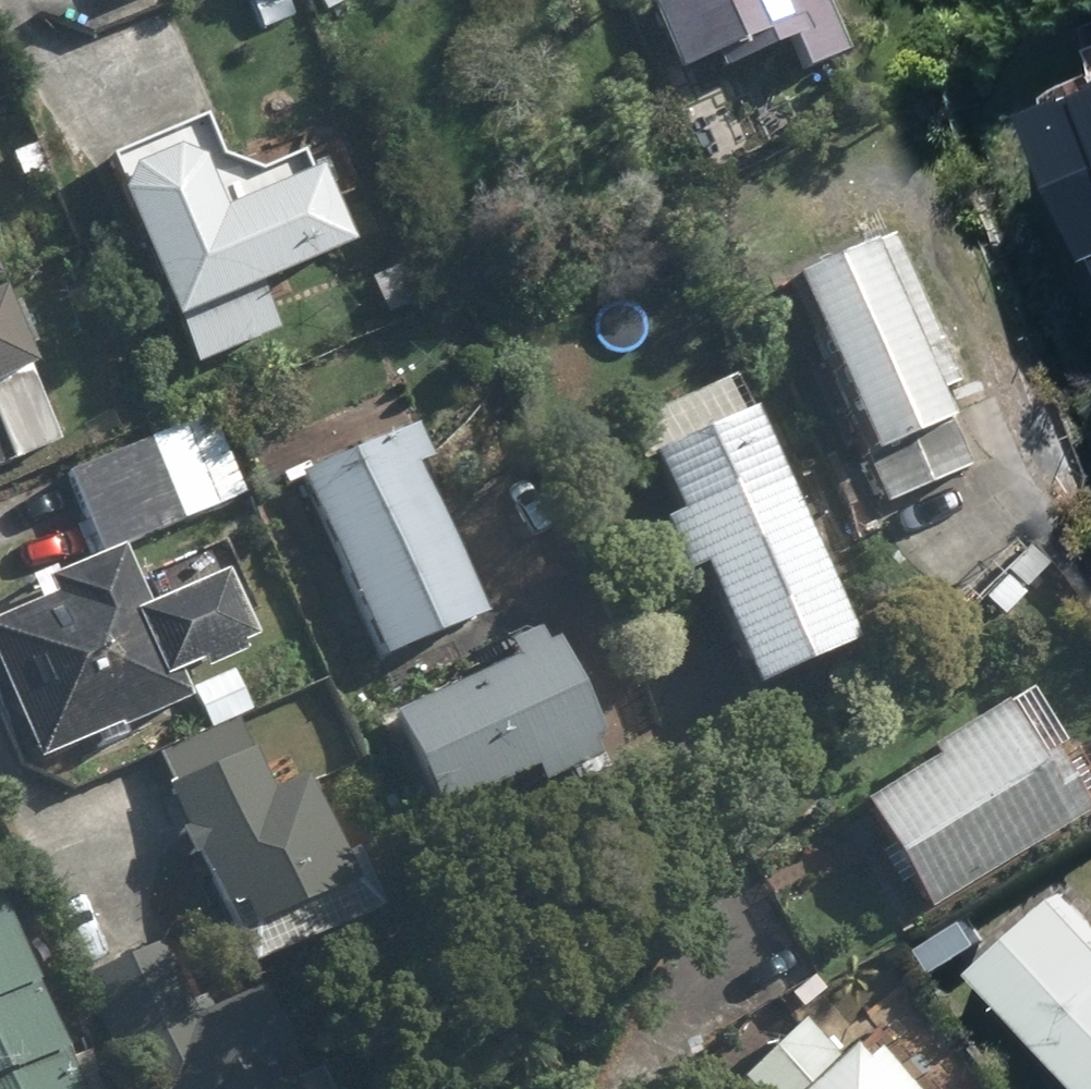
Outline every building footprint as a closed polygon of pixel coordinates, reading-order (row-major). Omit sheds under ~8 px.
[(685,73),(752,44),(758,58),(793,43),(807,73),(850,54),(826,0),(653,0),(685,73)] [(1066,97),(1090,156),(1090,87),(1066,97)] [(1013,120),(1075,263),(1090,256),(1090,156),(1066,97),(1013,120)] [(209,118),(113,157),(200,367),(283,333),(263,287),(277,281),(348,250),(356,247),(323,172),(316,175),(306,154),(263,171),(225,158),(209,118)] [(896,236),(791,281),(890,507),(974,470),(941,394),(962,385),(896,236)] [(0,294),(0,468),(65,441),(34,370),(39,368),(31,348),(40,345),(22,302),(13,306),(6,291),(0,294)] [(644,399),(620,409),(645,466),(657,461),(681,516),(666,522),(689,574),(704,568),(759,692),(862,647),(758,410),(752,413),(737,380),(652,417),(644,399)] [(395,388),(280,438),(299,483),(306,480),(387,663),(489,618),(421,463),(434,457),(419,424),(412,427),(395,388)] [(153,440),(71,474),(104,555),(187,521),(153,440)] [(0,620),(0,663),(40,764),(190,706),(178,678),(205,666),(208,674),(249,656),(246,649),(260,642),(232,575),(150,607),(127,549),(52,579),(59,596),(0,620)] [(517,662),(395,715),(438,815),(539,771),(545,786),(603,760),(597,746),(606,742),(563,642),(549,648),(541,631),(510,645),(517,662)] [(867,804),(933,911),(1090,815),(1090,804),(1040,722),(1027,730),(1011,704),(936,750),(941,759),(867,804)] [(245,725),(165,758),(175,782),(171,783),(189,828),(182,831),(193,857),(200,854),(224,910),(230,908),(256,969),(384,916),(358,852),(346,857),(312,777),(273,793),(245,725)] [(986,962),(1090,1083),(1090,916),(1069,890),(986,962)] [(6,894),(0,897),(0,1088),(88,1088),(6,894)] [(85,977),(118,1055),(141,1045),(159,1088),(305,1088),(232,916),(85,977)] [(883,1051),(870,1062),(857,1047),(842,1061),(806,1020),(736,1080),(744,1088),(916,1088),(883,1051)]
